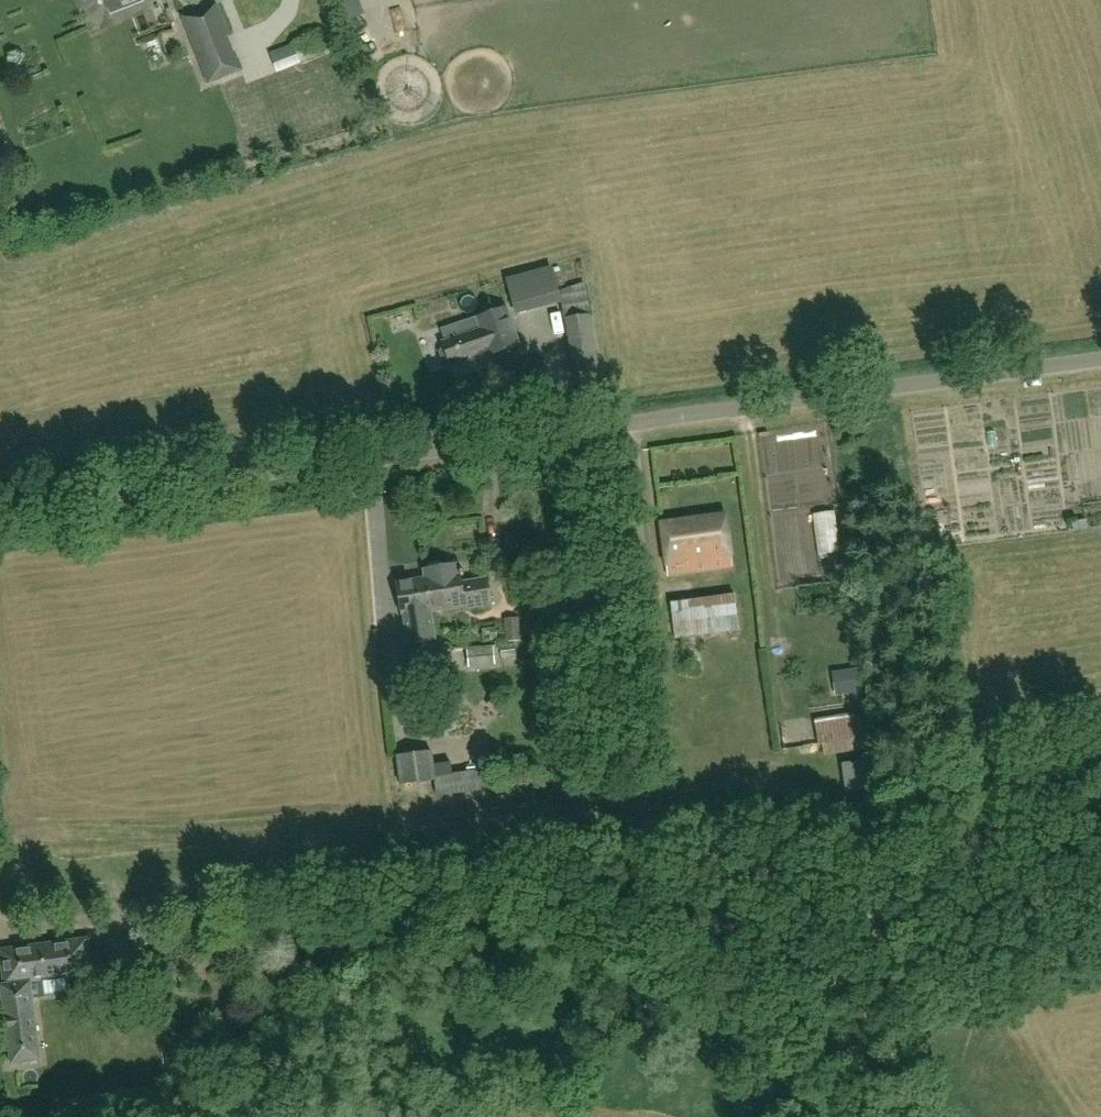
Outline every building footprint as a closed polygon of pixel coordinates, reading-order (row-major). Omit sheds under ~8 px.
[(217,3),(182,18),(209,86),(244,72),(239,58),(236,59),(227,38),(231,37),(217,3)] [(559,293),(551,266),(529,273),(536,299),(559,293)] [(441,349),(440,352),(443,362),(446,363),(448,362),(449,365),(487,352),(488,354),(490,354),(491,356),(518,347),(506,310),(479,319),(480,322),(468,326),(470,334),(442,344),(444,348),(441,349)] [(589,317),(566,321),(575,372),(598,368),(589,317)] [(662,533),(668,577),(732,569),(726,524),(662,533)] [(939,548),(937,531),(930,532),(932,549),(939,548)] [(427,566),(427,571),(423,572),(424,579),(424,580),(430,613),(464,607),(465,612),(491,607),(485,581),(461,585),(458,566),(443,569),(442,563),(427,566)] [(430,613),(424,580),(397,584),(402,619),(404,618),(407,633),(394,636),(398,664),(412,662),(410,646),(435,641),(430,613)] [(676,640),(740,632),(736,596),(671,604),(676,640)] [(505,619),(507,642),(521,640),(519,618),(505,619)] [(516,656),(515,644),(501,646),(502,658),(516,656)] [(496,666),(494,647),(466,650),(468,669),(496,666)] [(843,674),(845,688),(862,686),(860,671),(859,663),(842,665),(843,674)] [(549,665),(552,692),(559,691),(557,664),(549,665)] [(851,689),(847,694),(849,706),(855,710),(864,708),(865,703),(863,689),(858,687),(851,689)] [(814,722),(817,746),(870,739),(867,716),(814,722)] [(403,785),(438,780),(433,752),(399,757),(403,785)] [(112,979),(138,976),(140,986),(162,983),(159,960),(136,962),(133,936),(107,940),(110,966),(112,979)] [(39,981),(39,982),(91,975),(87,940),(21,948),(26,982),(39,981)] [(21,948),(0,951),(0,957),(4,987),(1,987),(12,1066),(41,1062),(31,983),(39,982),(39,981),(26,982),(21,948)]
